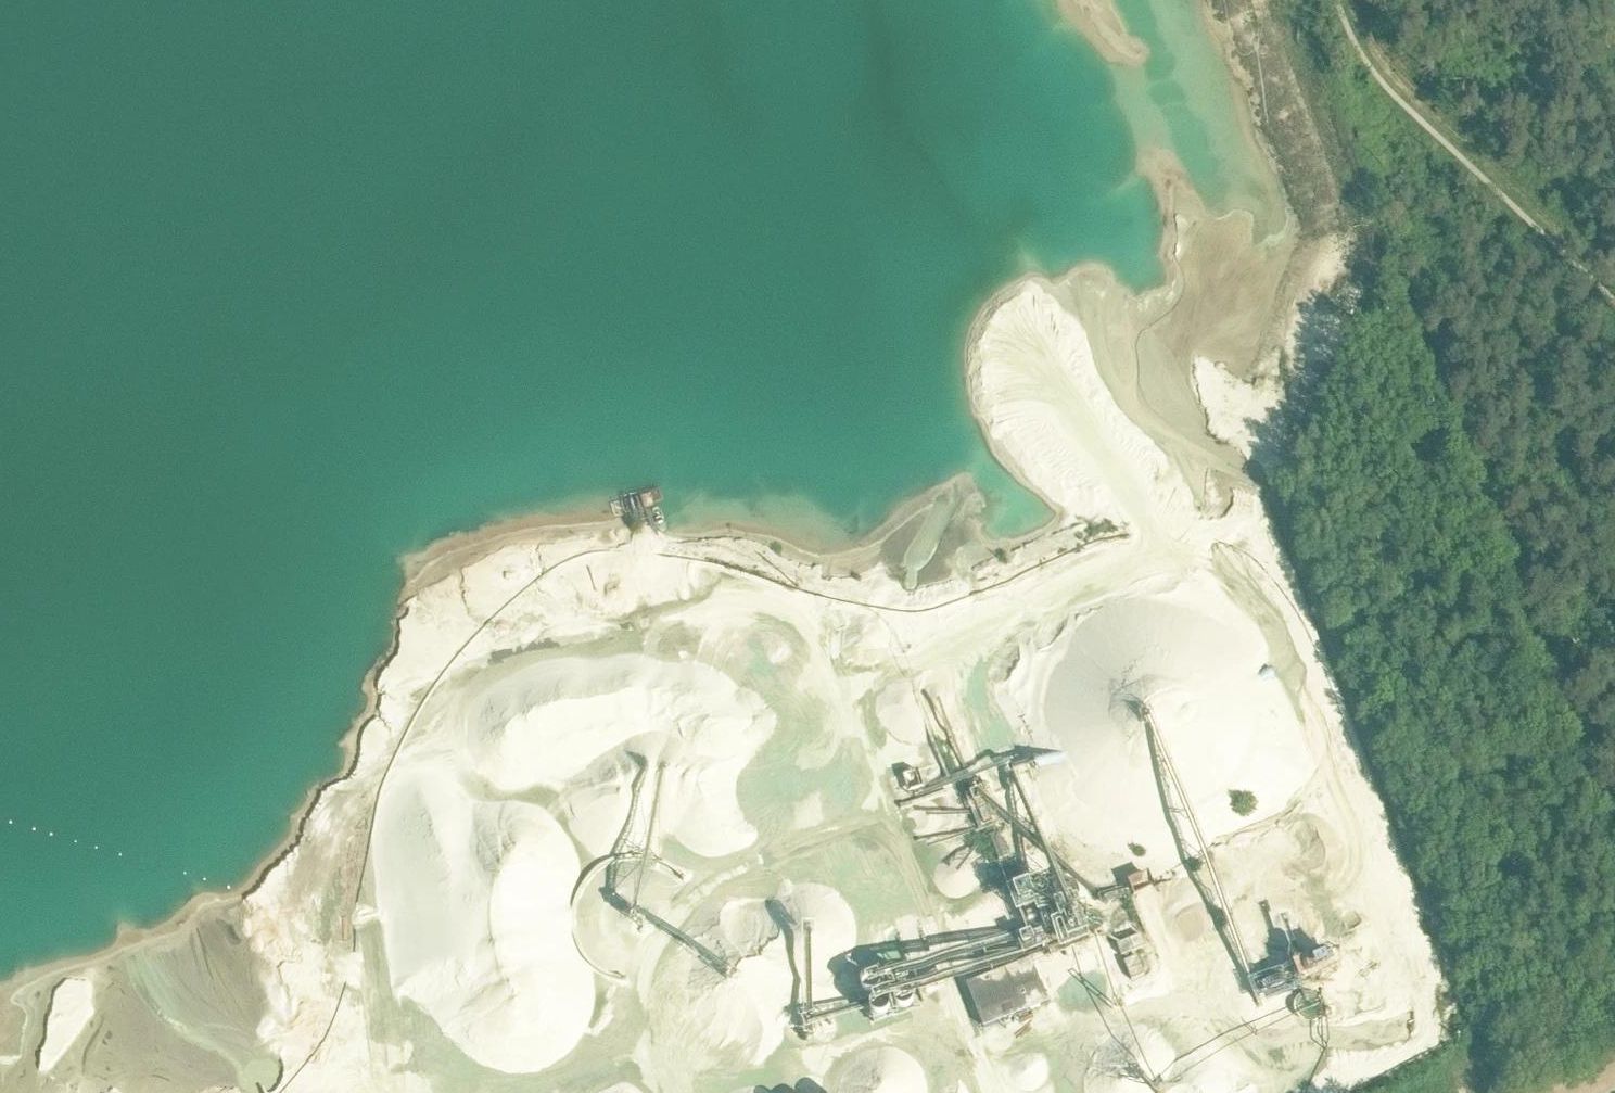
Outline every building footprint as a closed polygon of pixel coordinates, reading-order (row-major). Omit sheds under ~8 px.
[(535,912),(542,920),(565,899),(571,900),(591,882),(592,876),(609,861),(610,854),(594,852),(587,858),(571,840),(592,843),(593,845),(607,847),(595,834),(587,833),(583,828),(569,826),(552,840),(543,839),(512,868),(509,889),(528,911),(535,912)] [(1032,964),(968,985),(982,1028),(1046,1007),(1032,964)]
